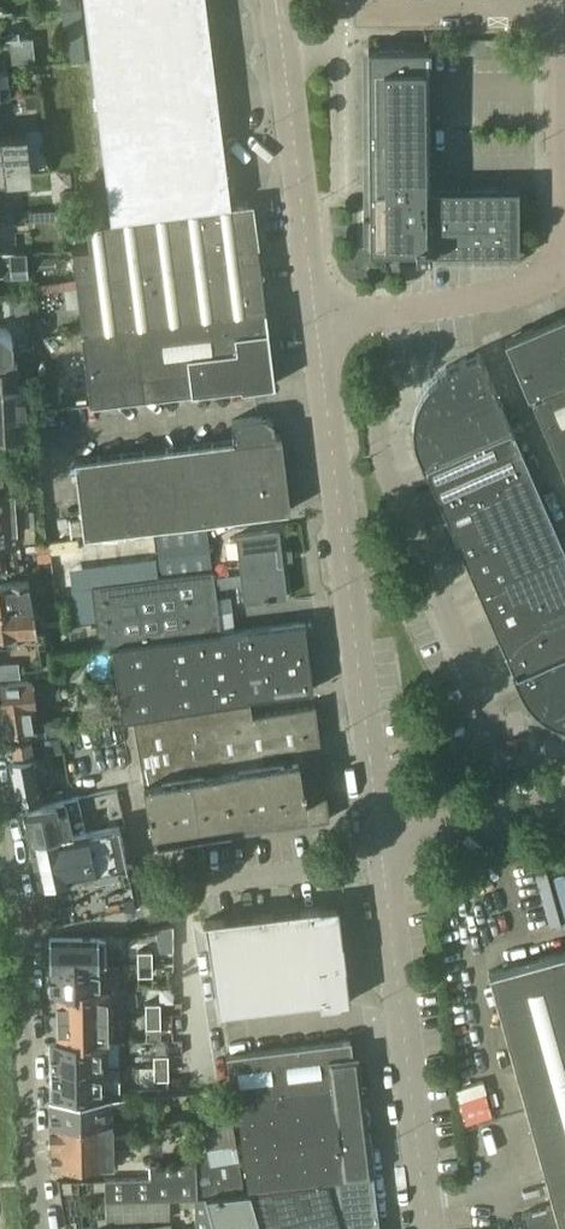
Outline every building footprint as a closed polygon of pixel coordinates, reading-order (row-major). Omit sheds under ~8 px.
[(214,67),(206,0),(84,0),(110,218),(231,203),(214,67)] [(32,37),(10,39),(13,66),(35,63),(32,37)] [(519,249),(518,187),(432,187),(430,47),(368,48),(369,206),(373,206),(374,219),(369,219),(369,229),(374,229),(374,249),(370,249),(370,251),(519,249)] [(8,82),(7,69),(0,69),(0,82),(8,82)] [(26,132),(0,135),(0,177),(31,173),(26,132)] [(75,188),(61,189),(62,202),(76,201),(75,188)] [(266,306),(258,244),(253,201),(87,222),(90,246),(72,248),(83,330),(79,330),(88,402),(238,383),(239,387),(275,382),(265,306),(266,306)] [(81,211),(60,214),(62,233),(83,230),(81,211)] [(10,274),(10,275),(26,274),(25,263),(24,249),(15,250),(16,252),(0,253),(0,275),(10,274)] [(506,339),(564,477),(564,313),(506,339)] [(0,371),(1,386),(18,385),(16,361),(9,354),(12,347),(11,340),(8,333),(3,328),(0,327),(0,371)] [(32,347),(21,348),(21,361),(33,361),(32,347)] [(512,428),(513,428),(510,420),(509,421),(478,351),(445,365),(446,368),(436,374),(428,382),(421,392),(416,402),(424,406),(420,414),(417,425),(416,437),(417,449),(421,459),(420,459),(424,467),(425,467),(512,669),(511,669),(515,677),(521,687),(528,695),(538,703),(548,708),(556,710),(553,719),(564,723),(564,549),(512,428)] [(29,385),(18,385),(1,386),(0,371),(0,435),(32,434),(29,385)] [(290,508),(281,433),(275,434),(274,421),(266,415),(231,419),(234,439),(75,458),(84,534),(290,508)] [(4,548),(4,546),(20,545),(17,490),(16,473),(0,473),(0,548),(4,548)] [(287,594),(279,527),(236,532),(240,571),(242,582),(244,599),(287,594)] [(211,567),(206,530),(155,536),(159,573),(211,567)] [(47,541),(35,543),(37,559),(49,557),(47,541)] [(15,548),(5,549),(9,572),(18,571),(15,548)] [(220,629),(215,585),(242,582),(240,571),(214,575),(213,569),(90,583),(98,643),(220,629)] [(27,579),(0,583),(0,609),(34,605),(41,604),(40,597),(29,599),(27,579)] [(34,605),(0,609),(0,646),(18,643),(17,633),(37,630),(34,605)] [(312,687),(304,620),(111,650),(122,717),(134,715),(249,697),(312,687)] [(15,677),(14,665),(0,667),(0,679),(15,677)] [(50,700),(47,676),(0,682),(0,706),(3,730),(33,726),(29,703),(50,700)] [(324,777),(321,753),(319,753),(317,738),(318,738),(315,721),(317,721),(314,702),(313,702),(312,704),(251,714),(249,697),(134,715),(154,845),(188,839),(187,831),(198,829),(199,837),(265,827),(264,818),(274,817),(275,825),(329,817),(326,798),(325,798),(322,778),(324,777)] [(48,716),(44,722),(45,728),(50,732),(61,731),(65,725),(65,719),(59,715),(48,716)] [(14,757),(10,758),(18,802),(19,802),(40,798),(30,738),(12,741),(14,757)] [(69,825),(62,798),(22,807),(30,841),(70,831),(85,829),(84,822),(69,825)] [(85,828),(85,829),(70,831),(30,841),(39,884),(71,877),(127,865),(119,823),(85,829),(85,828)] [(338,902),(204,918),(215,1010),(319,998),(320,1004),(350,1000),(338,902)] [(50,936),(48,936),(49,963),(98,962),(98,935),(96,935),(50,936)] [(151,949),(137,950),(137,962),(151,961),(151,949)] [(488,970),(553,1203),(521,1212),(525,1228),(564,1228),(564,949),(488,970)] [(151,961),(137,962),(137,974),(152,973),(151,961)] [(98,962),(49,963),(49,989),(106,988),(106,985),(98,986),(98,962)] [(106,988),(49,989),(49,992),(56,992),(56,1015),(107,1014),(106,988)] [(159,1001),(145,1002),(145,1014),(160,1013),(159,1001)] [(160,1013),(145,1014),(145,1026),(160,1025),(160,1013)] [(57,1038),(50,1039),(50,1041),(107,1040),(107,1014),(56,1015),(57,1038)] [(372,1173),(357,1051),(352,1052),(350,1038),(225,1054),(231,1099),(238,1098),(250,1189),(328,1179),(372,1173)] [(107,1040),(50,1041),(51,1067),(100,1066),(99,1043),(107,1043),(107,1040)] [(168,1053),(153,1054),(153,1066),(168,1065),(168,1053)] [(168,1065),(153,1066),(154,1078),(168,1077),(168,1065)] [(100,1066),(51,1067),(51,1096),(100,1095),(100,1066)] [(111,1098),(47,1099),(48,1123),(112,1122),(112,1104),(112,1103),(125,1102),(125,1096),(114,1096),(111,1096),(111,1098)] [(245,1188),(232,1121),(204,1126),(216,1194),(245,1188)] [(133,1147),(132,1139),(127,1139),(127,1135),(112,1135),(112,1122),(48,1123),(49,1164),(111,1163),(111,1148),(133,1147)] [(206,1198),(205,1194),(196,1196),(194,1161),(148,1161),(148,1176),(103,1177),(104,1200),(169,1198),(194,1197),(195,1225),(173,1228),(213,1228),(206,1198)] [(372,1173),(328,1179),(328,1181),(210,1197),(216,1228),(379,1228),(372,1173)]
